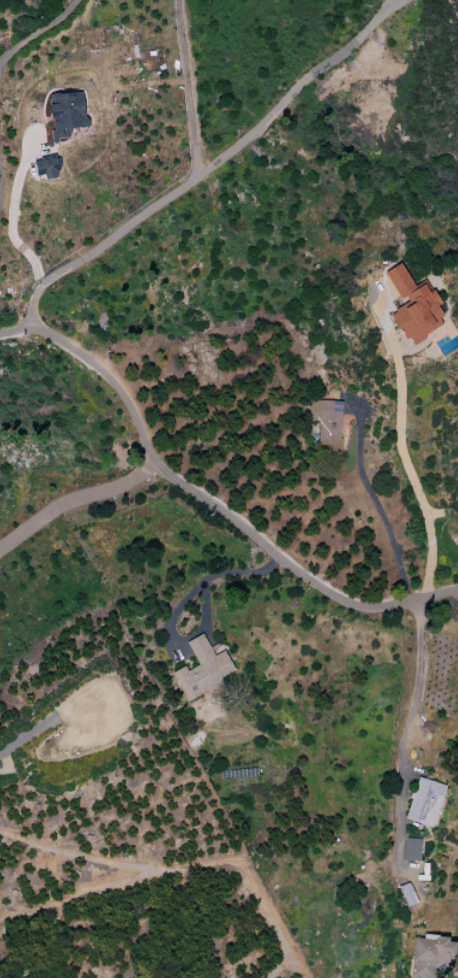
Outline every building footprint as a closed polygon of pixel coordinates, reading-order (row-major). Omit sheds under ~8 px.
[(50,95),(53,142),(57,142),(57,139),(67,138),(67,129),(85,127),(83,93),(50,95)] [(33,155),(37,177),(44,175),(46,181),(57,179),(55,173),(62,171),(57,150),(33,155)] [(384,273),(402,304),(388,312),(404,340),(408,338),(412,344),(445,325),(435,307),(441,304),(433,290),(428,292),(423,284),(415,289),(400,263),(384,273)] [(342,402),(309,401),(308,419),(318,420),(317,451),(340,452),(342,402)] [(236,675),(224,650),(213,656),(202,634),(186,641),(197,666),(186,671),(184,667),(172,672),(184,698),(236,675)] [(432,828),(444,786),(416,778),(404,820),(432,828)] [(420,839),(404,839),(403,861),(419,861),(420,839)] [(416,902),(408,883),(398,887),(406,907),(416,902)] [(410,977),(418,977),(432,977),(433,969),(447,971),(448,956),(454,956),(455,939),(422,936),(422,939),(414,938),(410,977)]
